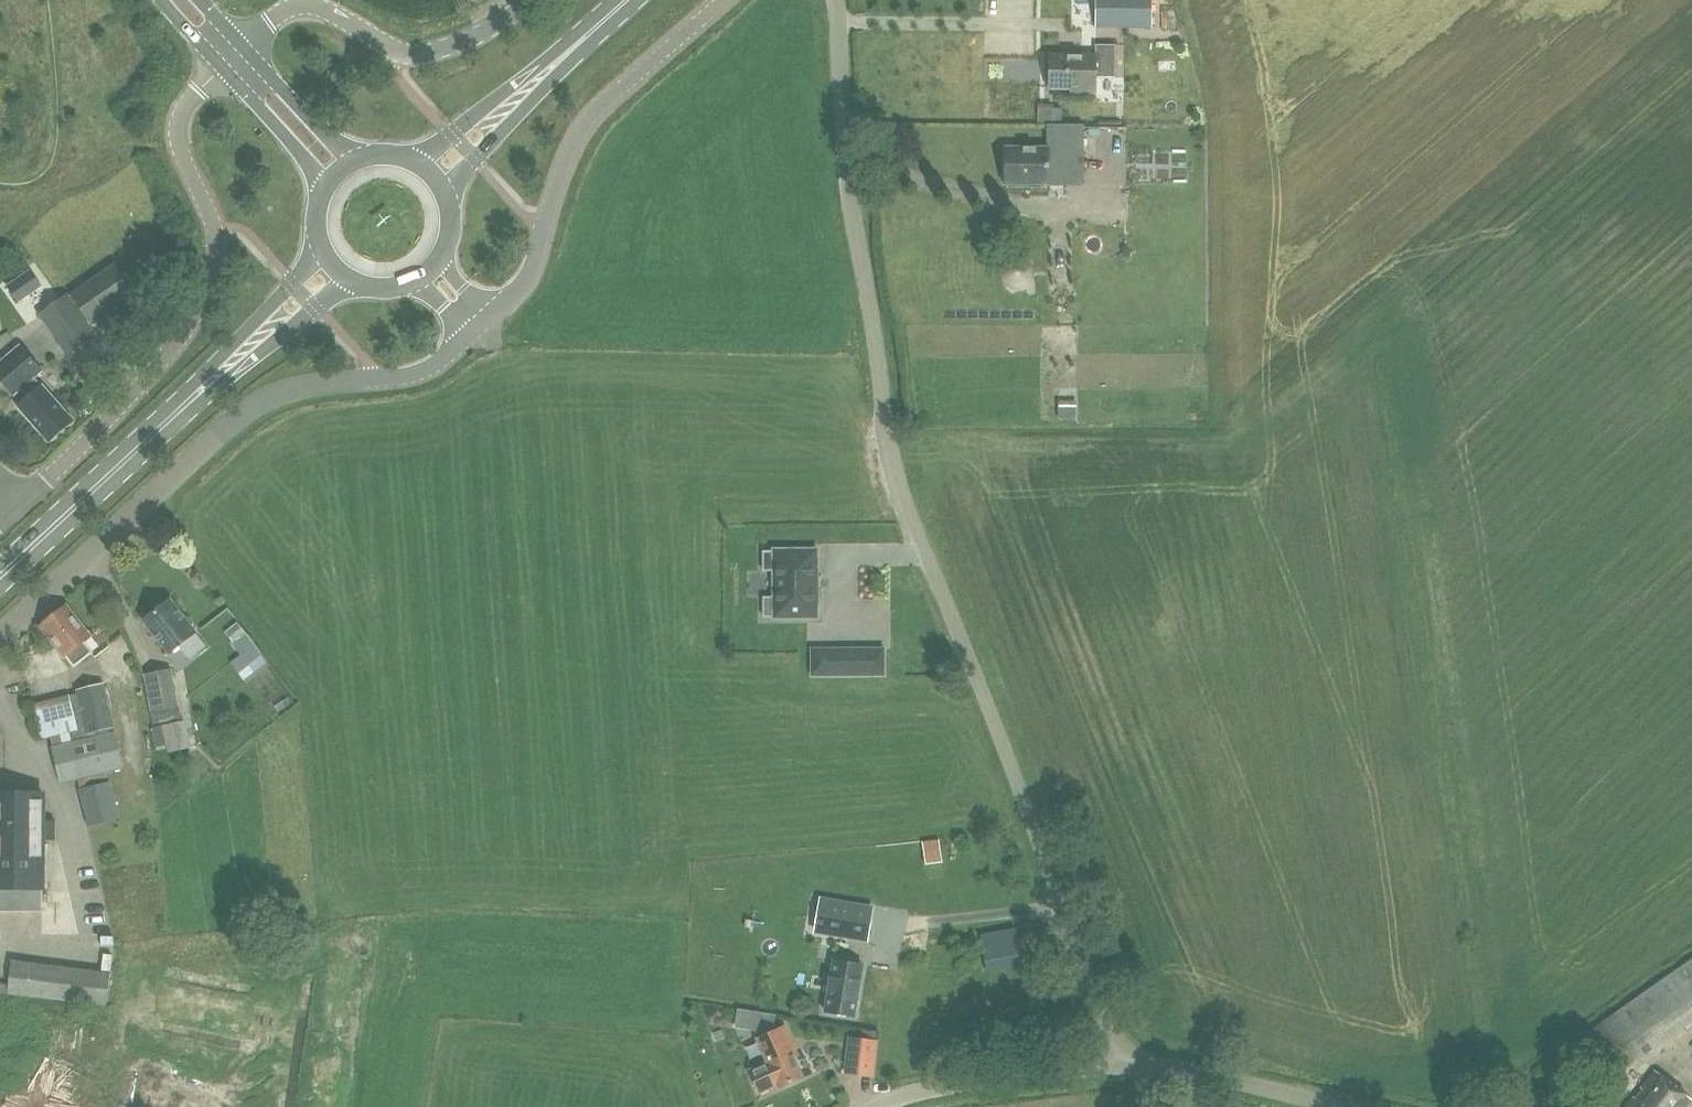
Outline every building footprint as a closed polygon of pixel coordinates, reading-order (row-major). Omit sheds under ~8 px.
[(1121,28),(1121,0),(1097,0),(1097,28),(1121,28)] [(1096,57),(1050,56),(1050,61),(1049,61),(1045,65),(1045,80),(1049,84),(1050,84),(1050,89),(1080,89),(1080,93),(1096,93),(1096,78),(1116,78),(1116,46),(1096,45),(1096,57)] [(1005,147),(1004,185),(1049,185),(1049,171),(1066,171),(1066,156),(1083,156),(1083,124),(1048,124),(1048,148),(1005,147)] [(69,297),(42,315),(64,346),(137,295),(116,266),(70,298),(69,297)] [(30,271),(9,286),(19,301),(40,286),(30,271)] [(35,378),(42,372),(21,347),(0,365),(0,378),(15,395),(25,387),(33,397),(20,408),(51,442),(74,422),(35,378)] [(775,619),(818,618),(818,550),(774,550),(774,552),(764,552),(764,571),(774,571),(775,598),(764,598),(764,617),(775,617),(775,619)] [(171,600),(145,620),(171,653),(179,646),(190,660),(208,646),(197,632),(171,600)] [(42,626),(65,656),(71,652),(79,663),(93,652),(85,641),(91,636),(67,606),(42,626)] [(238,623),(226,633),(233,643),(231,644),(241,656),(248,666),(263,655),(238,623)] [(885,676),(885,649),(840,649),(840,677),(885,676)] [(173,671),(146,675),(152,710),(179,706),(173,671)] [(121,820),(112,783),(109,784),(107,773),(125,769),(116,733),(117,732),(105,686),(33,704),(42,740),(51,738),(54,750),(53,750),(61,784),(79,780),(81,791),(79,791),(88,828),(121,820)] [(188,742),(184,718),(164,721),(168,745),(188,742)] [(43,889),(43,838),(55,838),(55,820),(43,820),(43,792),(0,792),(0,910),(42,911),(43,889)] [(923,844),(926,866),(941,864),(938,842),(923,844)] [(818,915),(816,931),(867,940),(873,908),(850,904),(821,899),(818,915)] [(987,973),(1024,966),(1016,927),(980,934),(987,973)] [(829,991),(826,1011),(854,1016),(863,965),(834,960),(831,977),(828,977),(826,990),(829,991)] [(12,964),(9,992),(107,1005),(110,978),(12,964)] [(778,1085),(779,1088),(803,1078),(794,1057),(797,1056),(785,1027),(757,1039),(768,1064),(750,1072),(759,1093),(778,1085)] [(848,1036),(844,1075),(875,1078),(879,1040),(848,1036)] [(1624,1106),(1685,1106),(1691,1099),(1655,1069),(1624,1106)]
